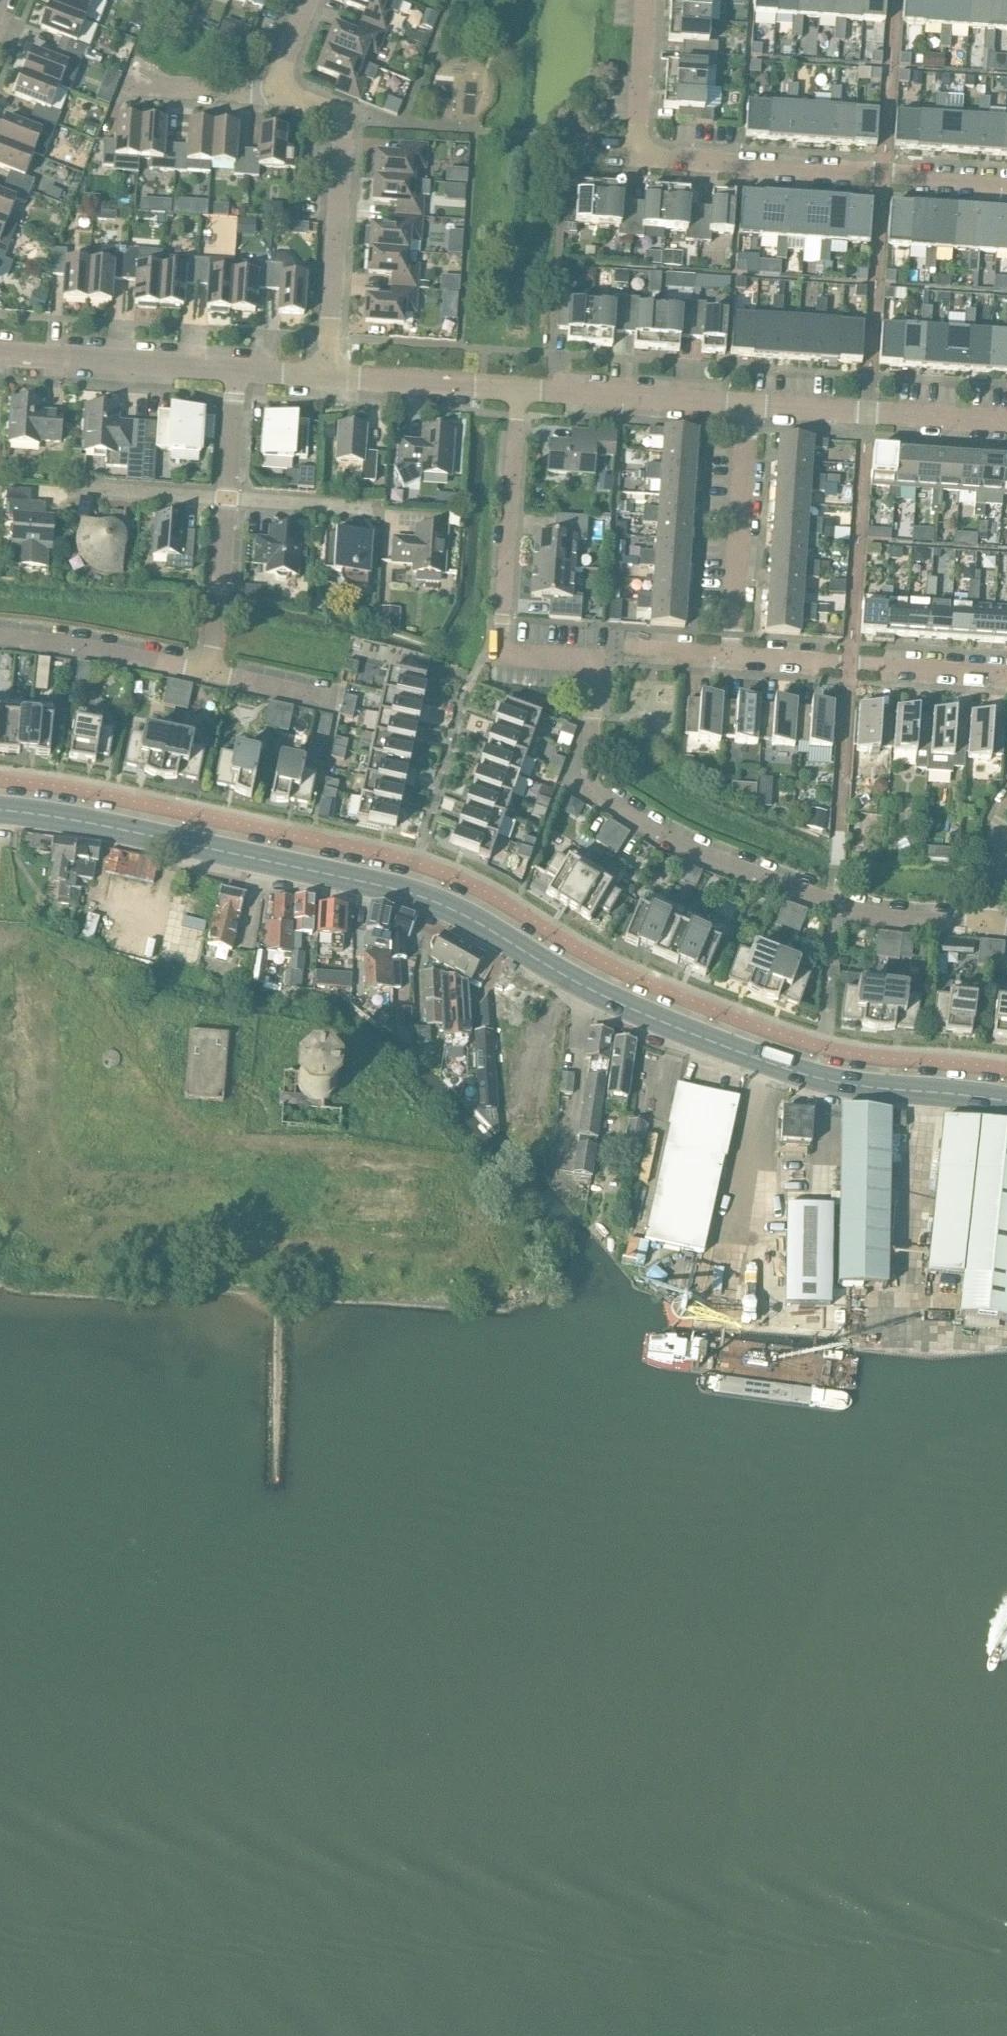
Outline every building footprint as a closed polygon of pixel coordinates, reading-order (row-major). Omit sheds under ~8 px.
[(85,22),(94,0),(53,0),(50,8),(85,22)] [(246,0),(248,3),(252,4),(263,8),(266,0),(246,0)] [(340,0),(345,2),(344,4),(365,13),(360,24),(385,34),(393,14),(398,16),(403,2),(397,0),(340,0)] [(710,22),(711,2),(721,2),(721,0),(671,0),(670,20),(710,22)] [(776,16),(777,0),(755,0),(754,14),(776,16)] [(799,0),(777,0),(776,16),(792,17),(798,17),(799,0)] [(820,0),(799,0),(798,17),(792,17),(792,27),(802,28),(803,17),(819,19),(820,0)] [(842,0),(820,0),(819,19),(836,20),(841,20),(842,0)] [(845,31),(846,20),(862,22),(864,0),(842,0),(841,20),(836,20),(835,31),(845,31)] [(862,22),(884,23),(886,0),(864,0),(862,22)] [(926,0),(904,0),(902,24),(924,26),(926,0)] [(948,0),(926,0),(924,26),(941,27),(946,27),(948,0)] [(969,0),(948,0),(946,27),(941,27),(940,38),(951,39),(951,28),(967,29),(969,0)] [(991,0),(969,0),(967,29),(984,30),(989,30),(991,0)] [(989,30),(984,30),(983,41),(994,42),(994,31),(1006,32),(1006,0),(991,0),(989,30)] [(85,22),(50,8),(41,30),(62,38),(58,50),(82,59),(87,47),(77,43),(85,22)] [(682,54),(717,57),(718,44),(708,43),(710,22),(670,20),(668,42),(683,43),(682,54)] [(377,55),(385,34),(360,24),(356,35),(335,27),(326,49),(362,63),(367,51),(377,55)] [(801,39),(802,28),(792,27),(791,38),(801,39)] [(844,42),(845,31),(835,31),(834,41),(844,42)] [(950,49),(951,39),(940,38),(940,49),(950,49)] [(993,52),(994,42),(983,41),(983,52),(993,52)] [(752,45),(751,56),(761,57),(762,46),(752,45)] [(326,49),(318,72),(339,80),(335,91),(359,100),(367,81),(374,83),(379,70),(362,63),(326,49)] [(32,53),(24,75),(59,89),(69,93),(82,59),(58,50),(53,61),(32,53)] [(882,65),(882,54),(872,53),(871,64),(882,65)] [(665,87),(705,89),(707,69),(716,69),(717,57),(682,54),(681,65),(667,64),(665,87)] [(911,56),(900,55),(900,66),(910,67),(911,56)] [(924,55),(923,68),(943,69),(944,57),(924,55)] [(751,62),(750,74),(760,74),(761,63),(751,62)] [(881,71),(871,70),(870,82),(880,82),(881,71)] [(909,84),(909,73),(899,72),(898,83),(909,84)] [(59,89),(24,75),(15,97),(36,105),(32,117),(56,126),(61,114),(51,111),(59,89)] [(787,96),(797,97),(798,86),(788,85),(787,96)] [(704,110),(705,89),(665,87),(664,109),(678,110),(677,122),(712,124),(713,111),(704,110)] [(830,99),(840,99),(841,89),(831,88),(830,99)] [(936,106),(946,107),(946,106),(947,96),(937,95),(936,106)] [(769,105),(767,140),(789,142),(791,107),(797,107),(797,97),(787,96),(786,107),(769,105)] [(980,98),(979,109),(989,109),(990,99),(980,98)] [(840,99),(830,99),(829,110),(813,108),(810,143),(832,145),(835,110),(840,110),(840,99)] [(745,139),(767,140),(769,105),(748,104),(745,139)] [(592,118),(604,118),(605,106),(593,106),(592,118)] [(935,117),(918,115),(916,151),(938,152),(940,117),(945,117),(946,107),(936,106),(935,117)] [(810,143),(813,108),(797,107),(791,107),(789,142),(810,143)] [(940,117),(938,152),(959,154),(961,118),(962,118),(962,109),(946,108),(945,117),(940,117)] [(959,154),(981,155),(983,120),(989,120),(989,109),(979,109),(978,120),(962,118),(961,118),(959,154)] [(856,111),(840,110),(835,110),(832,145),(853,146),(856,111)] [(878,113),(856,111),(853,146),(876,148),(878,113)] [(916,151),(918,115),(896,114),(894,149),(916,151)] [(0,136),(0,143),(33,156),(43,160),(56,126),(32,117),(27,128),(6,120),(0,136)] [(141,121),(139,159),(150,160),(150,171),(174,172),(176,146),(164,145),(166,122),(162,122),(163,118),(144,117),(144,121),(141,121)] [(104,141),(102,167),(114,168),(113,172),(138,174),(139,159),(141,121),(118,119),(116,142),(104,141)] [(981,155),(1002,157),(1004,121),(989,120),(983,120),(981,155)] [(176,146),(174,172),(187,173),(211,174),(211,165),(214,126),(190,124),(188,147),(176,146)] [(214,126),(211,165),(234,166),(234,176),(246,177),(248,151),(236,150),(237,127),(214,126)] [(248,151),(246,177),(259,178),(259,167),(295,170),(297,151),(285,150),(286,131),(262,129),(260,152),(248,151)] [(0,143),(0,168),(10,172),(6,184),(30,193),(35,182),(25,178),(33,156),(0,143)] [(376,155),(375,179),(413,181),(414,169),(425,170),(426,146),(400,145),(399,157),(376,155)] [(375,179),(373,203),(396,204),(395,216),(422,218),(423,197),(429,198),(430,183),(413,181),(375,179)] [(6,184),(1,195),(0,194),(0,220),(7,223),(16,201),(26,205),(30,193),(6,184)] [(577,225),(598,226),(600,186),(578,185),(577,199),(566,198),(563,233),(576,234),(577,225)] [(630,238),(633,203),(622,202),(623,188),(600,186),(598,226),(619,228),(618,237),(630,238)] [(665,231),(667,191),(645,190),(644,204),(633,203),(630,238),(643,239),(644,229),(665,231)] [(667,191),(665,231),(686,232),(685,242),(697,243),(700,208),(689,207),(690,193),(667,191)] [(712,208),(700,208),(697,243),(710,244),(711,234),(733,236),(735,196),(712,194),(712,208)] [(739,236),(761,237),(763,198),(741,196),(739,236)] [(783,239),(785,199),(763,198),(761,237),(777,239),(783,239)] [(804,240),(806,201),(785,199),(783,239),(777,239),(777,249),(787,250),(788,239),(804,240)] [(826,242),(828,202),(806,201),(804,240),(821,242),(826,242)] [(821,242),(820,252),(830,253),(830,255),(846,256),(847,243),(849,204),(828,202),(826,242),(821,242)] [(849,204),(847,243),(869,245),(872,205),(849,204)] [(887,246),(909,248),(912,208),(890,206),(887,246)] [(931,249),(934,209),(912,208),(909,248),(926,249),(931,249)] [(952,251),(955,211),(934,209),(931,249),(926,249),(925,260),(936,260),(936,250),(952,251)] [(974,252),(977,212),(955,211),(952,251),(969,252),(974,252)] [(995,254),(998,214),(977,212),(974,252),(969,252),(968,263),(979,263),(979,253),(995,254)] [(998,214),(995,254),(1006,254),(1006,214),(998,214)] [(366,230),(364,249),(370,249),(370,251),(408,253),(409,241),(420,241),(422,218),(395,216),(394,228),(372,227),(371,230),(366,230)] [(4,260),(9,249),(18,227),(7,223),(0,220),(0,259),(4,260)] [(90,263),(89,263),(87,302),(111,303),(113,280),(124,281),(127,250),(102,248),(101,256),(90,255),(90,263)] [(786,261),(787,250),(777,249),(776,260),(786,261)] [(87,302),(89,263),(66,262),(67,251),(54,250),(53,276),(65,277),(63,300),(87,302)] [(140,251),(127,250),(124,281),(137,282),(135,305),(139,305),(138,309),(156,310),(156,306),(159,306),(161,268),(162,253),(161,255),(140,253),(140,251)] [(390,288),(417,290),(418,267),(407,266),(408,253),(370,251),(368,274),(391,276),(390,288)] [(830,255),(830,253),(820,252),(819,263),(829,264),(830,255)] [(270,265),(268,291),(280,292),(279,315),(303,316),(306,278),(293,277),(294,267),(285,257),(271,256),(270,265)] [(161,268),(159,306),(161,307),(161,311),(179,312),(180,308),(183,308),(185,285),(196,286),(198,260),(186,259),(162,257),(161,268)] [(4,260),(0,259),(0,280),(8,277),(13,264),(4,260)] [(198,260),(196,286),(209,287),(207,310),(210,310),(210,314),(228,315),(228,311),(231,311),(234,262),(211,261),(198,260)] [(935,271),(936,260),(925,260),(924,270),(935,271)] [(234,262),(231,311),(255,313),(256,290),(268,291),(270,265),(234,262)] [(737,263),(736,273),(746,274),(747,263),(737,263)] [(978,274),(979,263),(968,263),(968,273),(978,274)] [(867,282),(868,271),(857,270),(857,281),(867,282)] [(896,273),(886,272),(885,283),(895,284),(896,273)] [(736,279),(735,291),(745,291),(746,280),(736,279)] [(867,288),(856,287),(856,299),(866,299),(867,288)] [(415,313),(417,290),(390,288),(390,300),(367,299),(365,323),(403,326),(404,312),(415,313)] [(894,301),(895,290),(884,289),(884,300),(894,301)] [(589,346),(592,306),(572,305),(572,295),(559,294),(556,329),(568,330),(567,344),(589,346)] [(773,308),(783,309),(784,298),(773,297),(773,308)] [(613,333),(624,334),(626,299),(614,298),(613,307),(592,306),(589,346),(612,347),(613,333)] [(635,349),(656,351),(659,311),(639,309),(639,300),(626,299),(624,334),(636,335),(635,349)] [(817,300),(816,311),(826,312),(827,301),(817,300)] [(680,338),(691,339),(693,303),(681,303),(680,312),(659,311),(656,351),(679,352),(680,338)] [(693,303),(691,339),(703,339),(702,354),(724,355),(727,315),(706,314),(706,304),(693,303)] [(782,320),(783,309),(773,308),(772,319),(755,318),(752,358),(774,359),(777,319),(782,320)] [(921,318),(931,319),(932,308),(922,308),(921,318)] [(826,312),(816,311),(815,322),(798,321),(795,361),(817,362),(820,322),(825,323),(826,312)] [(964,321),(974,322),(975,311),(965,311),(964,321)] [(730,356),(752,358),(755,318),(733,316),(730,356)] [(901,368),(923,369),(926,329),(931,330),(931,319),(921,318),(921,329),(904,328),(901,368)] [(798,321),(782,320),(777,319),(774,359),(795,361),(798,321)] [(969,332),(974,333),(974,322),(964,321),(963,332),(947,331),(944,371),(966,372),(969,332)] [(841,324),(825,323),(820,322),(817,362),(839,364),(841,324)] [(864,325),(841,324),(839,364),(861,365),(864,325)] [(879,366),(901,368),(904,328),(882,326),(879,366)] [(947,331),(931,330),(926,329),(923,369),(944,371),(947,331)] [(1006,335),(990,334),(987,374),(1006,375),(1006,330),(1006,335)] [(987,374),(990,334),(974,333),(969,332),(966,372),(987,374)] [(42,404),(37,403),(34,400),(21,399),(18,402),(12,402),(9,443),(39,446),(39,442),(60,443),(62,415),(42,414),(42,404)] [(108,405),(97,405),(94,407),(86,407),(83,452),(106,453),(106,467),(128,469),(131,424),(117,423),(118,409),(111,408),(108,405)] [(203,406),(185,410),(184,414),(158,412),(156,449),(169,450),(169,451),(200,453),(203,406)] [(283,416),(265,410),(265,411),(262,457),(293,460),(293,459),(306,460),(309,422),(283,420),(283,417),(283,416)] [(367,428),(339,426),(336,462),(363,464),(361,482),(375,483),(377,455),(365,454),(367,428)] [(662,453),(696,455),(698,433),(649,429),(649,438),(663,439),(662,453)] [(400,466),(394,468),(404,488),(420,481),(421,475),(450,477),(454,432),(424,430),(423,443),(423,446),(417,446),(417,443),(401,442),(400,466)] [(580,446),(550,444),(550,447),(551,447),(551,445),(555,445),(553,473),(549,472),(549,470),(548,470),(548,474),(593,477),(595,456),(614,457),(615,435),(581,432),(580,446)] [(779,438),(778,461),(811,463),(812,450),(827,451),(828,442),(779,438)] [(894,488),(897,446),(887,446),(887,452),(873,451),(871,487),(889,488),(894,488)] [(899,489),(915,490),(918,454),(907,453),(907,447),(897,446),(894,488),(889,488),(888,500),(899,501),(899,489)] [(696,455),(662,453),(661,466),(647,465),(646,473),(695,477),(696,455)] [(918,454),(915,490),(932,491),(937,491),(940,455),(918,454)] [(937,491),(932,491),(931,503),(942,504),(942,492),(959,493),(961,457),(940,455),(937,491)] [(961,457),(959,493),(975,494),(980,494),(983,458),(961,457)] [(975,494),(974,506),(985,506),(1001,508),(1002,496),(1004,460),(983,458),(980,494),(975,494)] [(811,477),(811,463),(778,461),(776,482),(825,486),(825,478),(811,477)] [(299,469),(298,489),(314,490),(315,470),(299,469)] [(695,477),(646,473),(646,481),(660,482),(659,496),(693,498),(695,477)] [(824,494),(825,486),(776,482),(774,504),(808,506),(809,493),(824,494)] [(6,501),(5,518),(14,518),(14,525),(10,528),(10,534),(13,538),(12,547),(16,547),(16,552),(15,567),(48,569),(49,549),(52,549),(54,519),(54,516),(45,515),(41,515),(42,504),(31,503),(32,491),(7,489),(6,501)] [(693,498),(659,496),(658,509),(644,508),(643,516),(692,520),(693,498)] [(942,504),(931,503),(931,515),(941,515),(942,504)] [(807,520),(808,506),(774,504),(773,525),(822,529),(822,521),(807,520)] [(985,506),(974,506),(974,518),(984,518),(985,506)] [(121,573),(125,513),(124,513),(124,514),(110,513),(109,530),(84,521),(80,532),(79,540),(79,548),(81,555),(71,559),(71,560),(82,556),(86,561),(92,567),(98,570),(106,572),(121,573)] [(175,518),(153,516),(153,517),(156,518),(153,556),(168,558),(167,569),(192,571),(194,543),(182,542),(184,520),(175,519),(175,518)] [(535,535),(533,566),(574,569),(576,544),(586,543),(588,518),(556,516),(555,536),(535,535)] [(643,516),(643,524),(657,525),(656,539),(690,541),(692,520),(643,516)] [(821,537),(822,529),(773,525),(772,547),(805,549),(806,536),(821,537)] [(393,564),(414,565),(414,573),(443,575),(447,530),(417,528),(416,544),(410,544),(410,541),(394,540),(393,564)] [(257,539),(255,565),(268,566),(267,574),(275,575),(275,577),(278,580),(285,581),(289,578),(289,576),(298,576),(301,531),(288,530),(288,533),(276,532),(277,529),(271,529),(270,540),(257,539)] [(882,530),(868,529),(867,539),(881,541),(882,530)] [(358,533),(338,532),(338,537),(326,536),(323,572),(341,573),(341,577),(342,581),(344,584),(347,586),(350,588),(353,588),(367,589),(371,539),(358,539),(358,533)] [(690,541),(656,539),(655,552),(641,551),(640,559),(689,563),(690,541)] [(881,546),(867,546),(866,556),(880,557),(881,546)] [(772,547),(770,568),(819,572),(819,564),(805,563),(805,549),(772,547)] [(689,563),(640,559),(640,567),(654,568),(653,582),(687,584),(689,563)] [(574,569),(533,566),(531,597),(550,599),(549,619),(581,621),(582,597),(573,594),(574,569)] [(770,568),(768,590),(802,592),(803,579),(818,580),(819,572),(770,568)] [(925,591),(936,592),(936,580),(926,579),(925,591)] [(687,584),(653,582),(652,595),(638,594),(637,602),(686,606),(687,584)] [(968,594),(979,595),(979,583),(969,582),(968,594)] [(905,638),(908,602),(892,601),(893,589),(882,588),(881,600),(887,600),(884,642),(894,643),(894,637),(905,638)] [(801,606),(802,592),(768,590),(767,611),(816,615),(816,607),(801,606)] [(930,603),(935,604),(936,592),(925,591),(924,603),(908,602),(905,638),(927,639),(930,603)] [(973,606),(978,607),(979,595),(968,594),(968,606),(951,605),(948,641),(970,642),(973,606)] [(874,641),(884,642),(887,600),(881,600),(863,599),(861,635),(874,636),(874,641)] [(686,606),(637,602),(637,610),(651,611),(650,626),(684,628),(686,606)] [(948,641),(951,605),(935,604),(930,603),(927,639),(948,641)] [(992,644),(994,608),(978,607),(973,606),(970,642),(992,644)] [(994,608),(992,644),(1004,645),(1003,650),(1006,651),(1006,609),(994,608)] [(815,623),(816,615),(767,611),(765,634),(799,636),(800,622),(815,623)] [(346,662),(344,672),(356,675),(359,665),(346,662)] [(88,691),(91,665),(79,664),(75,689),(88,691)] [(388,671),(384,693),(421,701),(426,679),(388,671)] [(175,709),(181,684),(168,681),(163,706),(175,709)] [(181,684),(175,709),(188,711),(193,686),(181,684)] [(416,723),(421,701),(384,693),(379,715),(416,723)] [(720,738),(723,738),(725,703),(722,703),(723,698),(700,696),(700,701),(687,700),(685,735),(697,736),(697,741),(720,743),(720,738)] [(342,707),(355,709),(357,699),(344,697),(342,707)] [(737,704),(725,703),(723,738),(734,739),(734,744),(757,745),(757,740),(760,741),(762,705),(760,705),(760,700),(737,699),(737,704)] [(774,706),(762,705),(760,741),(771,741),(771,746),(794,748),(794,743),(797,743),(799,708),(797,708),(797,703),(774,701),(774,706)] [(6,754),(10,702),(0,702),(0,753),(6,754)] [(32,704),(10,702),(6,754),(19,755),(20,752),(27,753),(32,704)] [(276,730),(282,706),(269,703),(264,728),(276,730)] [(505,703),(497,725),(533,738),(541,716),(505,703)] [(54,706),(32,704),(27,753),(35,754),(35,756),(50,758),(54,716),(53,716),(54,706)] [(811,709),(799,708),(797,743),(808,744),(808,749),(831,750),(831,746),(835,746),(837,710),(834,710),(834,705),(811,704),(811,709)] [(294,708),(282,706),(276,730),(288,733),(294,708)] [(353,719),(355,709),(342,707),(340,717),(353,719)] [(855,712),(853,747),(856,747),(856,752),(855,764),(878,766),(879,754),(879,749),(891,750),(893,714),(881,713),(882,709),(859,707),(859,712),(855,712)] [(893,714),(891,750),(893,750),(893,755),(916,756),(915,770),(926,771),(926,770),(927,770),(930,717),(918,716),(919,711),(896,710),(896,714),(893,714)] [(97,756),(109,758),(114,733),(101,730),(102,726),(101,725),(103,715),(79,711),(77,721),(76,721),(76,726),(74,726),(70,749),(72,749),(70,760),(95,764),(97,756)] [(926,771),(926,773),(952,774),(952,769),(964,770),(965,755),(967,719),(956,719),(956,714),(933,712),(933,717),(930,717),(927,770),(926,770),(926,771)] [(411,744),(416,723),(379,715),(374,736),(411,744)] [(970,720),(967,719),(965,755),(968,755),(967,760),(990,761),(990,756),(1003,757),(1005,722),(993,721),(993,716),(970,715),(970,720)] [(573,739),(576,729),(564,724),(560,734),(573,739)] [(160,779),(171,730),(147,725),(145,734),(144,734),(143,739),(131,736),(124,766),(146,771),(145,773),(149,775),(160,779)] [(526,758),(533,738),(497,725),(490,745),(526,758)] [(194,735),(171,730),(160,779),(161,779),(174,780),(176,780),(177,778),(198,782),(205,752),(192,749),(193,745),(192,745),(194,735)] [(407,765),(411,744),(374,736),(370,757),(407,765)] [(333,749),(346,752),(348,742),(335,739),(333,749)] [(235,754),(234,753),(233,758),(221,755),(214,786),(235,790),(235,792),(239,795),(251,799),(260,759),(259,759),(261,749),(237,744),(235,754)] [(518,778),(526,758),(490,745),(483,766),(518,778)] [(344,762),(346,752),(333,749),(331,759),(344,762)] [(279,763),(271,803),(282,804),(288,804),(288,802),(310,806),(316,776),(303,773),(304,769),(306,759),(282,754),(280,763),(279,763)] [(402,786),(407,765),(370,757),(365,778),(402,786)] [(549,766),(561,771),(565,762),(552,757),(549,766)] [(511,799),(518,778),(483,766),(475,786),(511,799)] [(558,781),(561,771),(549,766),(545,776),(558,781)] [(398,807),(402,786),(365,778),(360,799),(398,807)] [(324,791),(337,794),(339,784),(326,781),(324,791)] [(504,819),(511,799),(475,786),(468,806),(504,819)] [(335,804),(337,794),(324,791),(322,801),(335,804)] [(534,807),(547,812),(550,802),(538,798),(534,807)] [(393,829),(398,807),(360,799),(356,821),(393,829)] [(504,819),(468,806),(461,827),(497,839),(504,819)] [(543,821),(547,812),(534,807),(531,817),(543,821)] [(606,850),(619,828),(608,821),(595,843),(606,850)] [(497,839),(461,827),(453,848),(489,860),(497,839)] [(619,828),(606,850),(616,856),(630,835),(619,828)] [(21,854),(51,858),(54,839),(23,835),(23,837),(13,837),(12,852),(21,852),(21,854)] [(523,838),(520,848),(532,852),(536,843),(523,838)] [(54,839),(51,858),(51,864),(56,864),(52,882),(61,884),(58,904),(77,907),(81,890),(76,889),(63,888),(66,866),(75,867),(77,842),(54,839)] [(101,846),(77,842),(75,867),(66,866),(63,888),(76,889),(77,879),(94,881),(96,864),(98,864),(101,846)] [(532,852),(520,848),(517,857),(529,862),(532,852)] [(556,903),(567,910),(594,867),(574,854),(568,863),(568,862),(567,864),(556,857),(545,875),(556,882),(547,896),(556,902),(556,903)] [(594,867),(567,910),(579,917),(579,916),(589,922),(598,908),(609,915),(620,897),(609,890),(610,889),(609,889),(615,880),(594,867)] [(221,891),(208,946),(231,952),(245,896),(221,891)] [(268,924),(266,953),(284,954),(284,961),(290,961),(292,917),(293,898),(278,897),(275,896),(273,924),(268,924)] [(646,949),(665,905),(645,896),(641,906),(640,905),(624,942),(637,948),(638,946),(646,949)] [(295,917),(292,917),(290,961),(291,961),(289,988),(300,989),(303,954),(301,954),(302,935),(312,935),(314,898),(296,897),(295,917)] [(787,932),(796,908),(784,903),(775,927),(787,932)] [(366,933),(362,947),(367,948),(367,955),(390,954),(390,938),(387,938),(393,910),(381,907),(372,905),(370,912),(366,933)] [(665,905),(646,949),(653,952),(652,954),(664,960),(685,914),(665,905)] [(346,908),(319,907),(317,937),(332,938),(331,952),(343,953),(344,939),(345,939),(346,908)] [(807,912),(796,908),(787,932),(798,936),(807,912)] [(399,912),(390,936),(390,938),(390,954),(391,987),(391,989),(393,989),(402,989),(401,974),(400,974),(400,961),(408,961),(406,939),(409,940),(414,928),(417,919),(399,912)] [(685,967),(704,923),(685,914),(664,960),(677,966),(678,963),(685,967)] [(724,932),(704,923),(685,967),(692,970),(691,972),(705,978),(721,941),(720,941),(724,932)] [(886,960),(889,935),(877,933),(874,958),(886,960)] [(902,936),(889,935),(886,960),(899,962),(902,936)] [(430,948),(432,953),(434,954),(431,959),(471,981),(483,957),(444,936),(441,941),(438,940),(434,941),(430,948)] [(977,967),(989,968),(992,943),(980,942),(977,967)] [(757,997),(761,999),(779,952),(757,943),(752,955),(751,955),(750,959),(737,955),(727,981),(748,989),(747,991),(757,997)] [(992,943),(989,968),(1002,970),(1005,944),(992,943)] [(802,960),(779,952),(761,999),(770,1001),(777,1002),(778,1000),(798,1008),(809,979),(797,974),(799,970),(798,970),(802,960)] [(367,955),(364,955),(366,987),(391,987),(390,954),(367,955)] [(441,972),(423,973),(427,1025),(443,1025),(441,975),(441,972)] [(467,982),(441,975),(443,1025),(444,1038),(470,1037),(467,982)] [(874,1031),(878,1031),(883,982),(859,979),(858,989),(857,989),(857,993),(844,991),(841,1022),(862,1025),(862,1027),(874,1031)] [(883,982),(878,1031),(887,1032),(894,1031),(894,1029),(916,1031),(920,1001),(907,999),(907,994),(906,994),(908,984),(883,982)] [(975,1012),(973,1012),(975,998),(974,998),(975,988),(951,986),(950,996),(949,995),(949,1000),(936,999),(933,1025),(946,1026),(945,1034),(970,1037),(972,1026),(973,1027),(975,1012)] [(993,1029),(994,1029),(994,1032),(993,1040),(1006,1041),(1006,991),(999,990),(999,995),(998,999),(997,1010),(996,1009),(996,1014),(994,1014),(993,1029)] [(612,1033),(590,1030),(585,1059),(590,1060),(573,1175),(593,1178),(612,1033)] [(189,1032),(184,1099),(223,1103),(228,1035),(189,1032)] [(478,1105),(472,1111),(495,1135),(499,1132),(495,1074),(496,1074),(494,1032),(493,1032),(475,1033),(476,1075),(477,1075),(478,1105)] [(610,1076),(607,1098),(619,1100),(627,1101),(635,1042),(616,1040),(610,1076)] [(334,1053),(304,1051),(304,1066),(295,1073),(293,1099),(280,1098),(279,1109),(306,1111),(306,1106),(325,1107),(338,1096),(340,1076),(332,1068),(334,1053)] [(561,1075),(559,1094),(573,1095),(574,1076),(561,1075)] [(737,1100),(678,1087),(644,1241),(703,1255),(737,1100)] [(838,1259),(837,1287),(887,1288),(891,1128),(905,1128),(906,1114),(842,1107),(839,1221),(840,1221),(839,1259),(838,1259)] [(811,1145),(813,1113),(783,1110),(781,1143),(811,1145)] [(944,1118),(928,1274),(963,1279),(959,1318),(1006,1323),(1006,1127),(1002,1126),(1002,1125),(982,1121),(944,1118)] [(646,1124),(629,1121),(624,1144),(641,1147),(646,1124)] [(830,1305),(832,1206),(787,1205),(785,1304),(830,1305)]
